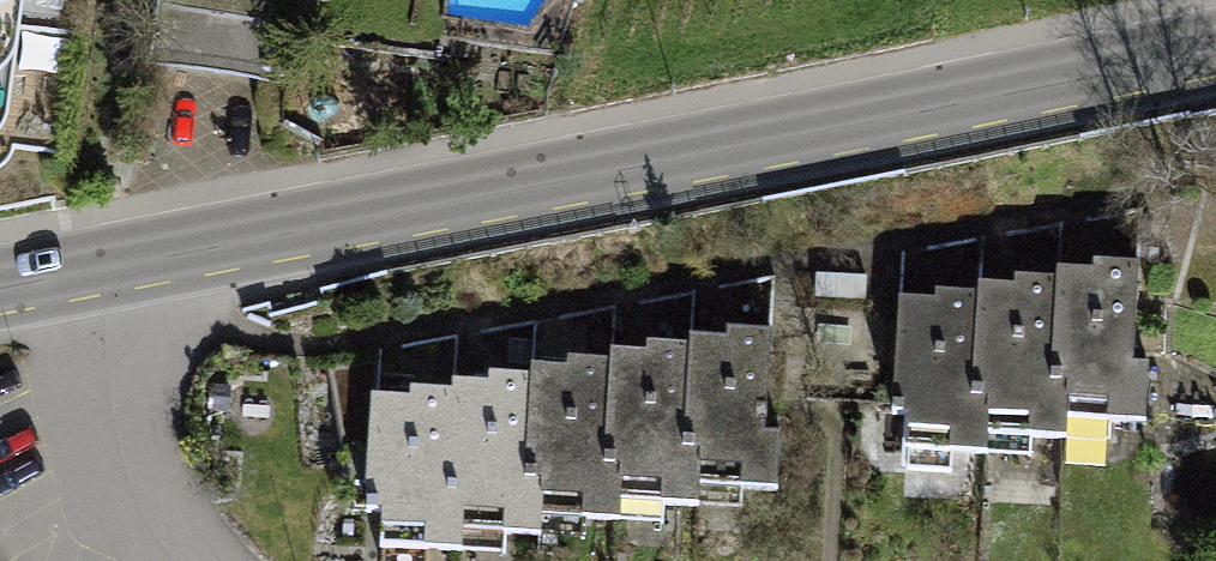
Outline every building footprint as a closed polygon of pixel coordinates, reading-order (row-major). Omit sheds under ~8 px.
[(9,162),(18,148),(63,153),(82,0),(0,0),(0,170),(9,162)] [(1096,287),(1063,282),(1049,426),(1127,431),(1144,266),(1129,266),(1128,279),(1097,275),(1096,287)] [(1014,303),(983,301),(968,444),(1046,448),(1049,426),(1063,282),(1047,282),(1046,295),(1015,291),(1014,303)] [(933,322),(900,319),(888,464),(965,468),(968,444),(983,301),(965,300),(965,313),(934,310),(933,322)] [(719,357),(686,354),(673,504),(755,508),(773,337),(751,336),(750,349),(719,346),(719,357)] [(636,375),(611,372),(595,517),(671,522),(673,504),(686,354),(665,353),(665,367),(638,365),(636,375)] [(560,385),(537,383),(518,533),(593,539),(595,517),(611,372),(589,371),(589,379),(561,376),(560,385)] [(484,398),(455,395),(438,552),(515,560),(518,533),(537,383),(515,382),(515,391),(484,388),(484,398)] [(369,415),(357,539),(376,541),(374,560),(437,560),(438,552),(455,395),(435,394),(431,405),(403,403),(402,418),(369,415)]
